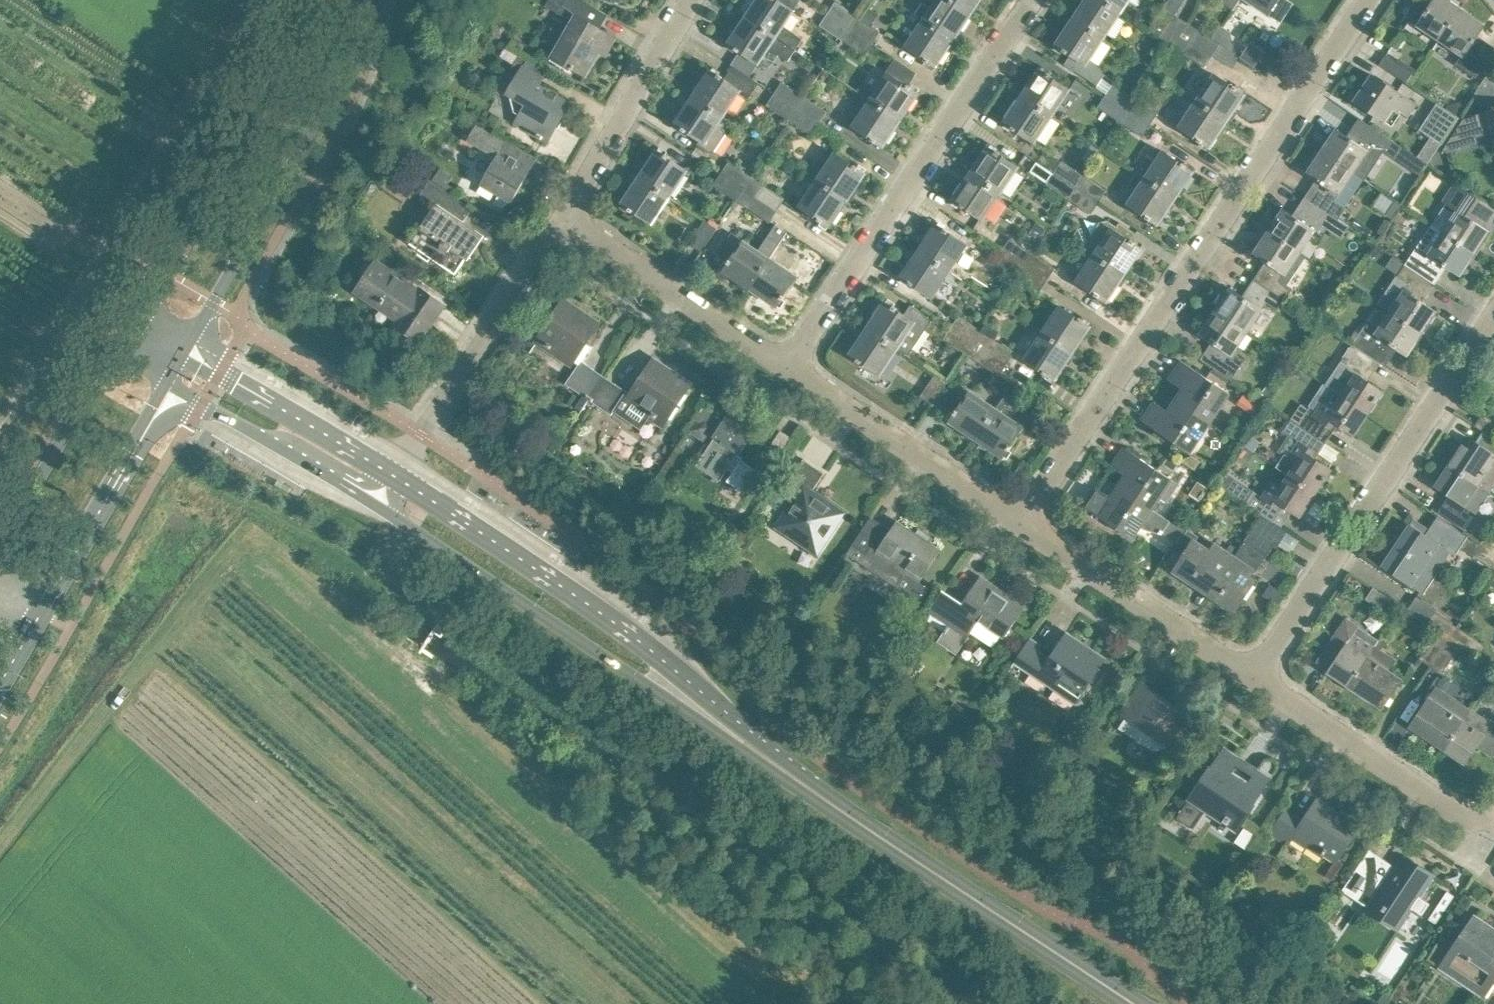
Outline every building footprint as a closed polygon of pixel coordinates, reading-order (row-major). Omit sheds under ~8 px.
[(548,6),(574,21),(551,60),(570,70),(572,67),(586,75),(599,52),(596,50),(607,32),(600,28),(608,14),(592,4),(584,0),(552,0),(548,6)] [(747,17),(796,49),(804,38),(785,25),(794,11),(778,0),(758,0),(747,17)] [(972,13),(952,0),(937,0),(924,19),(954,39),(972,13)] [(972,13),(981,0),(952,0),(972,13)] [(1104,0),(1086,0),(1074,18),(1104,38),(1122,12),(1104,0)] [(1122,12),(1129,0),(1104,0),(1122,12)] [(1175,13),(1176,14),(1181,7),(1172,0),(1168,0),(1164,6),(1149,28),(1160,35),(1175,13)] [(1222,2),(1234,10),(1241,0),(1224,0),(1222,2)] [(1281,22),(1294,3),(1289,0),(1248,0),(1281,22)] [(1462,9),(1449,0),(1434,0),(1431,5),(1424,0),(1423,0),(1410,20),(1441,40),(1462,9)] [(836,1),(828,13),(850,28),(858,16),(836,1)] [(864,7),(858,16),(850,28),(873,43),(881,31),(872,25),(877,16),(864,7)] [(1462,9),(1441,40),(1462,54),(1456,64),(1477,77),(1485,64),(1493,51),(1493,46),(1478,36),(1485,25),(1462,9)] [(850,28),(828,13),(820,25),(842,40),(850,28)] [(1187,21),(1176,14),(1175,13),(1160,35),(1172,43),(1187,21)] [(796,49),(747,17),(729,43),(736,48),(736,49),(740,52),(740,51),(759,63),(770,48),(789,60),(796,49)] [(1104,38),(1074,18),(1056,45),(1064,50),(1063,51),(1067,53),(1068,52),(1071,54),(1065,64),(1098,86),(1105,75),(1090,60),(1104,38)] [(937,66),(954,39),(924,19),(907,46),(925,58),(924,59),(929,62),(929,61),(937,66)] [(1183,50),(1190,39),(1197,28),(1187,21),(1172,43),(1178,47),(1173,57),(1180,61),(1183,50)] [(1221,26),(1213,39),(1197,28),(1190,39),(1213,54),(1212,55),(1233,68),(1241,56),(1238,55),(1231,33),(1221,26)] [(873,43),(850,28),(842,40),(865,55),(873,43)] [(1213,54),(1190,39),(1183,50),(1205,65),(1212,55),(1213,54)] [(1251,41),(1241,57),(1255,67),(1266,51),(1251,41)] [(547,71),(506,47),(501,56),(515,63),(509,74),(517,79),(510,90),(518,120),(516,123),(528,129),(529,133),(534,136),(538,135),(542,138),(543,138),(548,141),(570,103),(539,85),(547,71)] [(1414,72),(1403,65),(1387,54),(1380,64),(1407,82),(1414,72)] [(1486,76),(1473,96),(1480,100),(1484,113),(1465,118),(1442,153),(1443,154),(1445,150),(1459,146),(1476,141),(1475,137),(1493,131),(1493,73),(1492,67),(1486,76)] [(1070,87),(1052,75),(1048,73),(1048,74),(1040,69),(1023,94),(1053,114),(1070,87)] [(742,89),(725,77),(719,74),(719,75),(711,70),(693,97),(723,117),(742,89)] [(912,87),(908,84),(908,85),(889,73),(871,100),(901,119),(919,93),(912,88),(912,87)] [(1215,74),(1204,90),(1198,100),(1228,120),(1245,94),(1238,89),(1239,88),(1235,85),(1234,86),(1215,74)] [(1416,103),(1390,86),(1373,75),(1356,101),(1374,114),(1368,123),(1380,130),(1394,109),(1398,112),(1400,109),(1408,114),(1416,103)] [(782,81),(775,93),(797,107),(804,96),(782,81)] [(797,107),(775,93),(767,105),(789,120),(797,107)] [(1053,114),(1023,94),(1005,122),(1012,127),(1012,128),(1016,131),(1017,129),(1035,141),(1053,114)] [(827,111),(804,96),(797,107),(820,123),(827,111)] [(723,117),(693,97),(676,123),(683,128),(682,129),(686,132),(687,131),(701,140),(698,144),(710,152),(716,150),(727,134),(726,129),(724,127),(729,120),(723,117)] [(884,146),(901,119),(871,100),(854,126),(872,138),(871,140),(875,142),(876,141),(884,146)] [(1210,147),(1228,120),(1198,100),(1180,125),(1199,138),(1198,140),(1202,143),(1203,142),(1210,147)] [(1460,116),(1459,115),(1438,102),(1420,128),(1442,143),(1460,116)] [(820,123),(797,107),(789,120),(812,135),(820,123)] [(1403,146),(1392,139),(1379,130),(1362,120),(1351,138),(1337,129),(1322,151),(1354,171),(1365,179),(1384,150),(1395,158),(1403,146)] [(478,123),(469,139),(498,156),(482,183),(483,184),(495,191),(500,194),(495,202),(504,208),(509,199),(513,201),(538,158),(507,140),(478,123)] [(1000,153),(1001,153),(997,150),(996,151),(989,146),(971,173),(1001,192),(1019,165),(1000,153)] [(1187,165),(1183,162),(1163,149),(1145,177),(1176,197),(1194,171),(1187,166),(1187,165)] [(669,158),(670,156),(666,154),(665,155),(658,150),(640,177),(670,196),(688,170),(669,158)] [(1354,171),(1322,151),(1308,173),(1319,180),(1308,196),(1307,195),(1305,197),(1338,219),(1346,207),(1335,200),(1354,171)] [(859,167),(855,164),(854,165),(836,153),(818,180),(848,200),(866,173),(859,168),(859,167)] [(1418,156),(1410,168),(1421,175),(1428,163),(1418,156)] [(1063,160),(1055,172),(1077,186),(1085,174),(1063,160)] [(729,161),(721,173),(744,188),(751,176),(729,161)] [(1077,186),(1055,172),(1047,183),(1069,198),(1077,186)] [(1158,224),(1176,197),(1145,177),(1138,172),(1131,184),(1137,188),(1128,202),(1148,215),(1146,218),(1150,220),(1151,219),(1158,224)] [(744,188),(721,173),(713,185),(736,200),(744,188)] [(1001,192),(971,173),(954,200),(961,204),(960,206),(964,208),(965,207),(983,219),(1001,192)] [(1106,189),(1085,174),(1077,186),(1099,200),(1106,189)] [(746,207),(754,194),(762,183),(751,176),(744,188),(736,200),(721,222),(729,227),(744,205),(746,207)] [(670,196),(640,177),(623,203),(630,208),(629,209),(633,212),(634,211),(653,223),(670,196)] [(485,235),(464,221),(473,208),(431,180),(422,194),(437,204),(410,243),(439,263),(456,274),(466,259),(468,260),(484,237),(487,239),(488,238),(485,236),(485,235)] [(830,226),(848,200),(818,180),(800,206),(819,219),(818,220),(822,222),(823,221),(830,226)] [(1492,206),(1475,195),(1456,182),(1443,201),(1446,203),(1444,207),(1455,214),(1444,232),(1475,253),(1478,254),(1478,253),(1485,243),(1483,241),(1490,231),(1480,224),(1490,208),(1491,208),(1492,206)] [(785,198),(762,183),(754,194),(777,210),(785,198)] [(1099,200),(1077,186),(1069,198),(1091,212),(1099,200)] [(777,210),(754,194),(746,207),(769,222),(777,210)] [(1349,226),(1338,219),(1305,197),(1304,199),(1306,200),(1295,216),(1284,209),(1269,231),(1301,251),(1311,237),(1318,241),(1326,228),(1341,238),(1349,226)] [(701,251),(717,227),(705,219),(689,243),(701,251)] [(1108,220),(1103,221),(1092,237),(1093,242),(1100,247),(1095,254),(1125,274),(1143,248),(1135,243),(1136,242),(1132,239),(1131,240),(1116,230),(1118,227),(1108,220)] [(949,231),(950,230),(946,228),(945,229),(937,224),(920,251),(949,270),(967,244),(949,231)] [(1461,275),(1475,253),(1444,232),(1432,224),(1406,264),(1435,284),(1447,266),(1461,275)] [(1301,251),(1269,231),(1255,253),(1268,262),(1257,279),(1286,298),(1294,286),(1282,279),(1301,251)] [(751,288),(771,258),(732,233),(723,246),(735,254),(732,259),(731,258),(728,262),(729,263),(724,271),(751,288)] [(1011,237),(1003,249),(1025,264),(1033,252),(1011,237)] [(1025,264),(1003,249),(996,261),(1018,275),(1025,264)] [(949,270),(920,251),(902,277),(909,282),(909,283),(913,286),(914,284),(932,296),(949,270)] [(1107,301),(1125,274),(1095,254),(1078,280),(1097,292),(1095,295),(1099,297),(1100,296),(1107,301)] [(797,276),(781,265),(771,258),(751,288),(777,306),(782,299),(783,299),(786,295),(785,295),(797,276)] [(445,305),(428,294),(420,288),(420,289),(378,261),(358,291),(380,306),(381,304),(385,303),(402,314),(397,323),(421,340),(445,305)] [(1423,302),(1435,284),(1406,264),(1379,304),(1391,312),(1422,333),(1437,311),(1423,302)] [(1278,310),(1286,298),(1257,279),(1256,280),(1254,279),(1253,281),(1254,282),(1244,297),(1231,288),(1216,310),(1249,332),(1268,303),(1278,310)] [(565,299),(539,337),(547,343),(547,344),(552,347),(552,346),(579,364),(566,383),(589,399),(605,375),(583,361),(593,346),(587,342),(600,323),(565,299)] [(897,309),(898,308),(894,305),(893,306),(886,301),(868,328),(898,348),(909,355),(932,320),(912,306),(906,315),(897,309)] [(1084,320),(1080,317),(1060,304),(1042,331),(1073,352),(1091,326),(1083,321),(1084,320)] [(1249,332),(1216,310),(1201,333),(1214,342),(1204,357),(1203,356),(1201,359),(1233,380),(1245,361),(1234,353),(1249,332)] [(1407,355),(1422,333),(1391,312),(1376,334),(1365,327),(1353,344),(1375,359),(1382,364),(1394,346),(1407,355)] [(960,314),(953,325),(975,340),(982,329),(960,314)] [(975,340),(953,325),(944,338),(966,353),(975,340)] [(898,348),(868,328),(851,355),(858,359),(857,361),(861,363),(862,362),(880,375),(898,348)] [(1055,379),(1073,352),(1042,331),(1025,357),(1045,370),(1043,372),(1048,376),(1048,374),(1055,379)] [(1363,377),(1375,359),(1353,344),(1341,362),(1326,384),(1343,395),(1368,412),(1375,401),(1376,402),(1379,398),(1378,397),(1382,390),(1363,377)] [(1007,363),(985,348),(977,360),(1000,375),(1007,363)] [(654,359),(642,377),(625,402),(662,426),(691,383),(654,359)] [(1231,393),(1199,372),(1183,361),(1170,379),(1184,389),(1176,400),(1211,423),(1231,393)] [(1296,366),(1291,374),(1300,380),(1305,371),(1296,366)] [(947,381),(935,373),(918,397),(931,405),(947,381)] [(628,391),(605,375),(589,399),(612,414),(628,391)] [(1353,433),(1368,412),(1343,395),(1326,384),(1309,410),(1302,405),(1293,418),(1323,438),(1334,420),(1353,433)] [(997,409),(970,391),(958,410),(957,409),(954,413),(955,414),(950,421),(977,439),(997,409)] [(1005,395),(997,409),(977,439),(1004,457),(1009,449),(1010,450),(1012,446),(1011,445),(1024,427),(1021,425),(1024,422),(1028,421),(1025,405),(1021,405),(1005,395)] [(1211,423),(1176,400),(1169,411),(1155,402),(1143,420),(1191,452),(1211,423)] [(731,409),(722,422),(720,421),(720,418),(704,408),(689,430),(704,440),(715,425),(718,427),(712,435),(714,437),(697,464),(720,479),(728,467),(734,471),(728,480),(746,492),(749,488),(760,471),(738,457),(758,427),(731,409)] [(1476,425),(1484,430),(1493,436),(1493,421),(1483,414),(1476,425)] [(1311,456),(1323,438),(1293,418),(1284,432),(1291,437),(1281,452),(1285,455),(1277,467),(1292,476),(1315,492),(1323,480),(1324,481),(1327,476),(1326,476),(1330,469),(1331,470),(1332,469),(1311,456)] [(1484,430),(1476,442),(1478,444),(1473,451),(1464,444),(1462,446),(1465,448),(1452,467),(1490,492),(1493,485),(1493,436),(1484,430)] [(1180,484),(1142,458),(1125,447),(1113,466),(1126,475),(1119,486),(1153,508),(1160,498),(1167,503),(1180,484)] [(1186,458),(1184,461),(1196,469),(1202,461),(1193,456),(1186,458)] [(804,458),(793,475),(783,491),(795,499),(777,525),(818,552),(833,529),(844,513),(813,491),(825,472),(804,458)] [(1490,492),(1452,467),(1440,486),(1437,484),(1435,486),(1452,497),(1442,511),(1440,509),(1439,511),(1465,529),(1466,527),(1466,526),(1472,518),(1473,516),(1463,509),(1465,506),(1476,513),(1490,492)] [(1300,514),(1315,492),(1292,476),(1284,488),(1272,480),(1262,496),(1255,491),(1254,493),(1246,487),(1239,498),(1247,504),(1263,515),(1263,514),(1270,518),(1280,502),(1301,515),(1300,514)] [(1171,521),(1153,508),(1119,486),(1112,497),(1098,488),(1086,507),(1133,538),(1141,526),(1146,530),(1162,534),(1171,521)] [(1250,577),(1254,570),(1257,571),(1269,553),(1285,528),(1270,518),(1263,514),(1263,515),(1247,539),(1235,557),(1210,594),(1214,589),(1220,594),(1217,599),(1235,611),(1255,580),(1250,577)] [(871,517),(861,534),(848,554),(897,585),(921,601),(930,588),(920,582),(930,566),(941,549),(898,520),(892,530),(871,517)] [(1450,549),(1427,535),(1410,524),(1409,526),(1412,527),(1399,546),(1436,571),(1450,549)] [(1483,544),(1493,551),(1493,536),(1490,533),(1483,544)] [(1210,594),(1235,557),(1216,544),(1211,550),(1187,534),(1175,551),(1184,557),(1175,571),(1193,583),(1196,578),(1213,589),(1209,594),(1210,594)] [(1483,544),(1476,554),(1493,566),(1493,551),(1483,544)] [(1436,571),(1399,546),(1386,566),(1384,564),(1382,566),(1422,592),(1436,571)] [(943,590),(932,607),(928,612),(948,627),(946,631),(938,642),(955,653),(977,620),(1004,638),(1026,605),(981,576),(963,604),(943,590)] [(1402,607),(1390,599),(1374,588),(1366,598),(1394,617),(1402,607)] [(1458,626),(1437,612),(1415,598),(1408,608),(1440,629),(1451,637),(1458,626)] [(1350,683),(1379,640),(1374,636),(1370,642),(1355,632),(1359,626),(1347,618),(1317,661),(1329,669),(1328,672),(1330,673),(1331,670),(1350,683)] [(1433,664),(1451,637),(1440,629),(1422,657),(1433,664)] [(1031,637),(1020,654),(1015,661),(1075,702),(1094,675),(1105,658),(1091,649),(1088,654),(1064,638),(1050,659),(1037,651),(1042,644),(1031,637)] [(1381,637),(1379,640),(1350,683),(1370,696),(1368,699),(1370,700),(1370,699),(1382,707),(1381,707),(1383,709),(1403,679),(1389,670),(1397,660),(1381,649),(1387,641),(1381,637)] [(1444,672),(1462,644),(1451,637),(1433,664),(1444,672)] [(1142,683),(1131,700),(1121,714),(1127,717),(1121,727),(1151,747),(1170,746),(1191,715),(1142,683)] [(1445,750),(1472,709),(1437,686),(1426,702),(1429,704),(1425,710),(1422,708),(1410,727),(1412,728),(1414,725),(1426,733),(1424,736),(1426,737),(1427,734),(1446,746),(1444,749),(1445,750)] [(965,709),(959,718),(970,725),(976,716),(965,709)] [(1472,709),(1445,750),(1446,750),(1448,748),(1466,760),(1464,763),(1466,764),(1478,746),(1493,756),(1493,755),(1491,753),(1493,749),(1493,724),(1472,709)] [(1263,773),(1259,770),(1258,769),(1255,773),(1222,751),(1177,817),(1194,829),(1209,807),(1225,819),(1219,828),(1225,831),(1231,822),(1239,827),(1260,797),(1270,780),(1269,779),(1268,781),(1261,777),(1263,773)] [(1287,809),(1275,825),(1307,846),(1309,844),(1324,854),(1325,852),(1337,860),(1359,827),(1317,799),(1303,820),(1287,809)] [(1370,849),(1359,866),(1343,890),(1367,906),(1393,924),(1407,904),(1414,908),(1435,878),(1407,859),(1400,869),(1370,849)] [(1464,933),(1441,967),(1484,995),(1493,980),(1493,929),(1475,916),(1464,933)]
